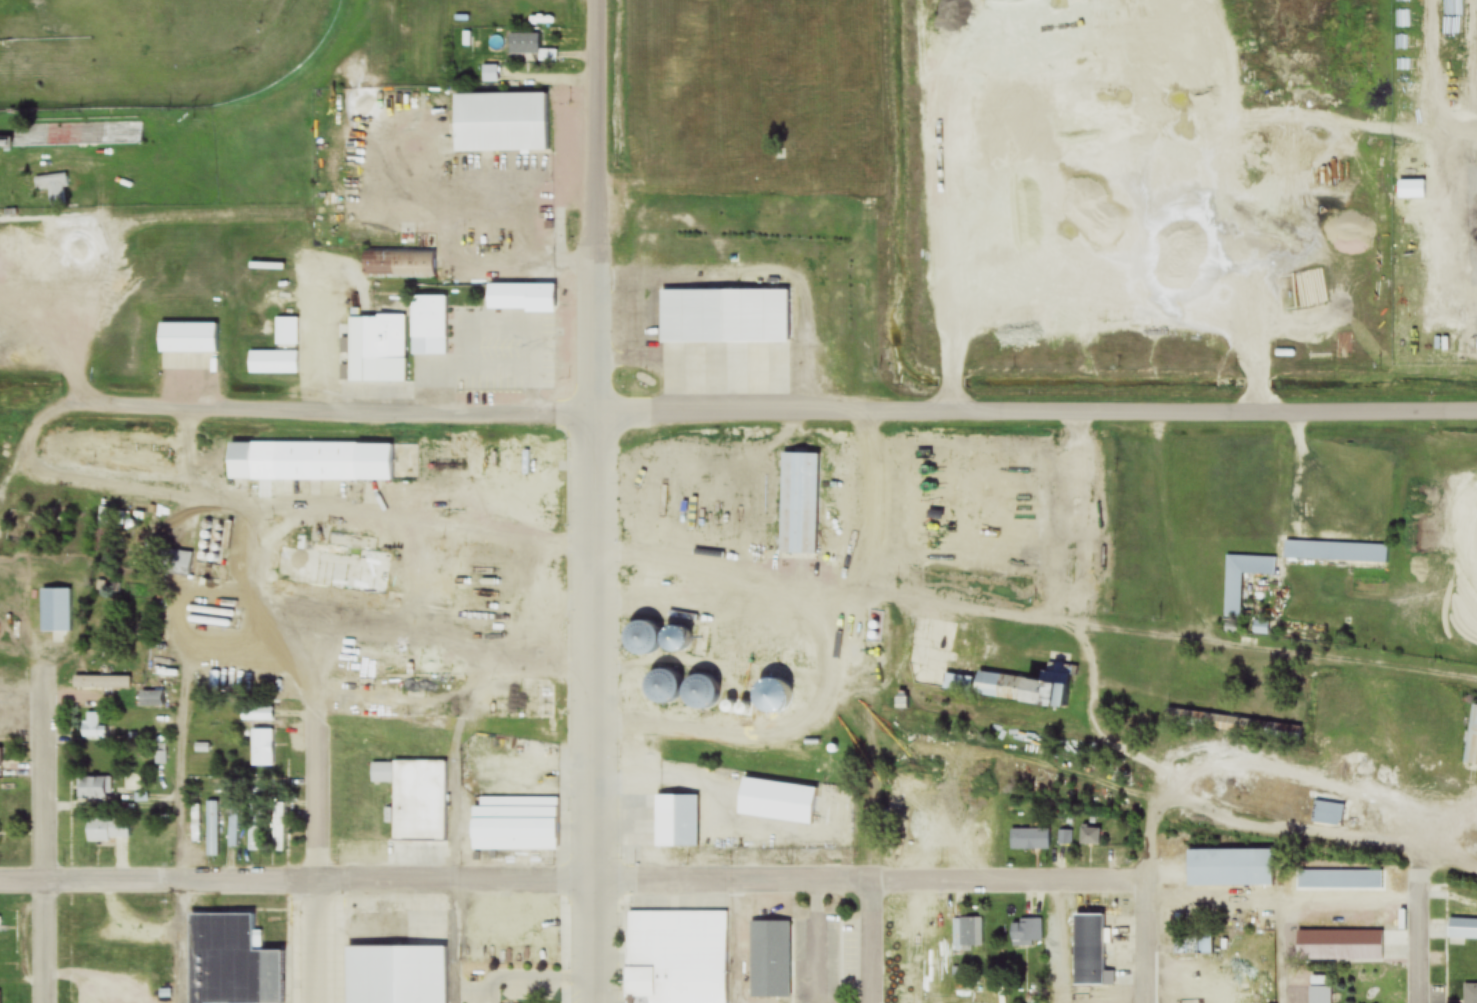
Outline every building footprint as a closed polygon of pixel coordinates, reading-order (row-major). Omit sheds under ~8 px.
[(508,35),(508,56),(539,56),(539,62),(555,61),(555,51),(538,52),(538,34),(508,35)] [(497,83),(497,66),(482,66),(482,83),(497,83)] [(547,153),(546,94),(451,95),(452,153),(547,153)] [(142,147),(142,123),(13,124),(13,148),(142,147)] [(34,193),(48,192),(50,210),(67,209),(64,176),(33,179),(34,193)] [(1396,184),(1396,200),(1423,200),(1423,184),(1396,184)] [(362,252),(362,278),(433,279),(433,253),(362,252)] [(487,285),(487,310),(553,310),(553,285),(487,285)] [(788,292),(660,292),(660,396),(789,396),(788,292)] [(409,355),(446,355),(446,298),(409,298),(409,355)] [(349,317),(348,368),(360,369),(360,381),(404,382),(406,319),(349,317)] [(298,347),(298,319),(275,319),(275,347),(298,347)] [(158,354),(163,354),(163,371),(218,371),(218,325),(158,325),(158,354)] [(298,352),(248,352),(248,375),(298,375),(298,352)] [(227,481),(389,481),(389,444),(227,443),(227,481)] [(516,500),(558,500),(558,444),(483,443),(483,465),(488,465),(488,488),(516,488),(516,500)] [(779,554),(816,554),(817,452),(779,452),(779,554)] [(385,597),(391,556),(305,542),(306,537),(297,535),(295,549),(280,546),(274,581),(385,597)] [(1387,562),(1387,544),(1284,542),(1284,560),(1387,562)] [(191,575),(191,552),(163,552),(163,575),(191,575)] [(1242,575),(1275,576),(1276,557),(1226,556),(1224,619),(1240,619),(1242,575)] [(40,633),(70,633),(70,589),(40,589),(40,633)] [(975,672),(975,677),(944,674),(942,692),(1067,706),(1071,673),(1040,670),(1039,679),(975,672)] [(129,689),(129,677),(73,677),(73,689),(129,689)] [(138,691),(138,707),(163,707),(163,691),(138,691)] [(1471,704),(1464,764),(1476,765),(1476,705),(1471,704)] [(1167,709),(1165,725),(1300,742),(1302,726),(1167,709)] [(98,737),(98,712),(81,712),(81,737),(98,737)] [(251,767),(273,767),(273,729),(251,729),(251,767)] [(166,750),(155,750),(155,765),(166,765),(166,750)] [(446,841),(446,761),(370,761),(370,784),(393,784),(393,841),(446,841)] [(110,776),(76,776),(76,799),(110,799),(110,776)] [(809,826),(815,788),(778,783),(776,800),(765,799),(762,819),(809,826)] [(248,853),(262,853),(262,790),(248,790),(248,853)] [(655,793),(697,793),(697,845),(655,845),(655,793)] [(205,858),(218,858),(218,802),(205,802),(205,858)] [(1314,824),(1343,824),(1343,803),(1314,803),(1314,824)] [(199,806),(191,806),(191,843),(199,844),(199,806)] [(471,850),(507,850),(507,818),(485,818),(485,807),(471,807),(471,850)] [(128,842),(128,819),(86,819),(86,842),(128,842)] [(1080,846),(1100,846),(1100,829),(1080,829),(1080,846)] [(1050,830),(1011,830),(1011,850),(1050,850),(1050,830)] [(1187,886),(1273,886),(1273,849),(1187,849),(1187,886)] [(1382,871),(1297,870),(1297,889),(1382,889),(1382,871)] [(728,912),(726,1002),(630,1002),(632,910),(728,912)] [(1072,912),(1105,912),(1105,985),(1072,985),(1072,912)] [(279,951),(261,952),(261,933),(255,933),(255,914),(188,915),(189,1002),(280,1002),(279,951)] [(953,919),(953,952),(983,952),(983,919),(953,919)] [(1042,946),(1042,920),(1011,920),(1011,946),(1042,946)] [(750,921),(790,921),(790,996),(750,996),(750,921)] [(1296,932),(1296,962),(1383,962),(1383,932),(1296,932)] [(442,948),(441,1002),(344,1002),(344,947),(442,948)] [(900,949),(900,967),(929,967),(929,949),(900,949)] [(1464,985),(1464,1002),(1476,1002),(1476,985),(1464,985)] [(1310,986),(1310,1002),(1331,1002),(1331,986),(1310,986)] [(981,987),(963,987),(963,1002),(981,1002),(981,987)]
